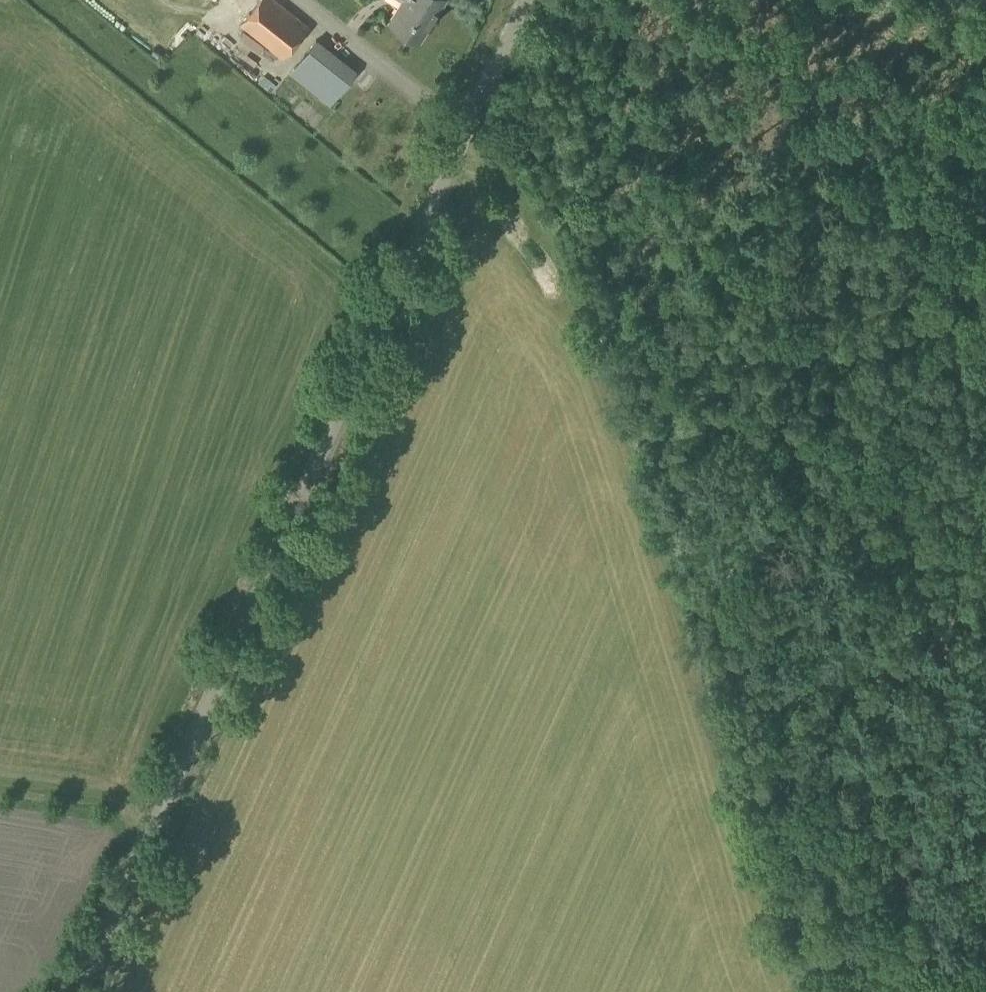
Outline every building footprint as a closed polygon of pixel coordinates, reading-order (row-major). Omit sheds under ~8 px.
[(309,27),(275,0),(259,0),(240,24),(283,58),(309,27)] [(403,0),(390,22),(419,40),(444,0),(403,0)] [(316,40),(289,73),(329,105),(355,72),(316,40)]
